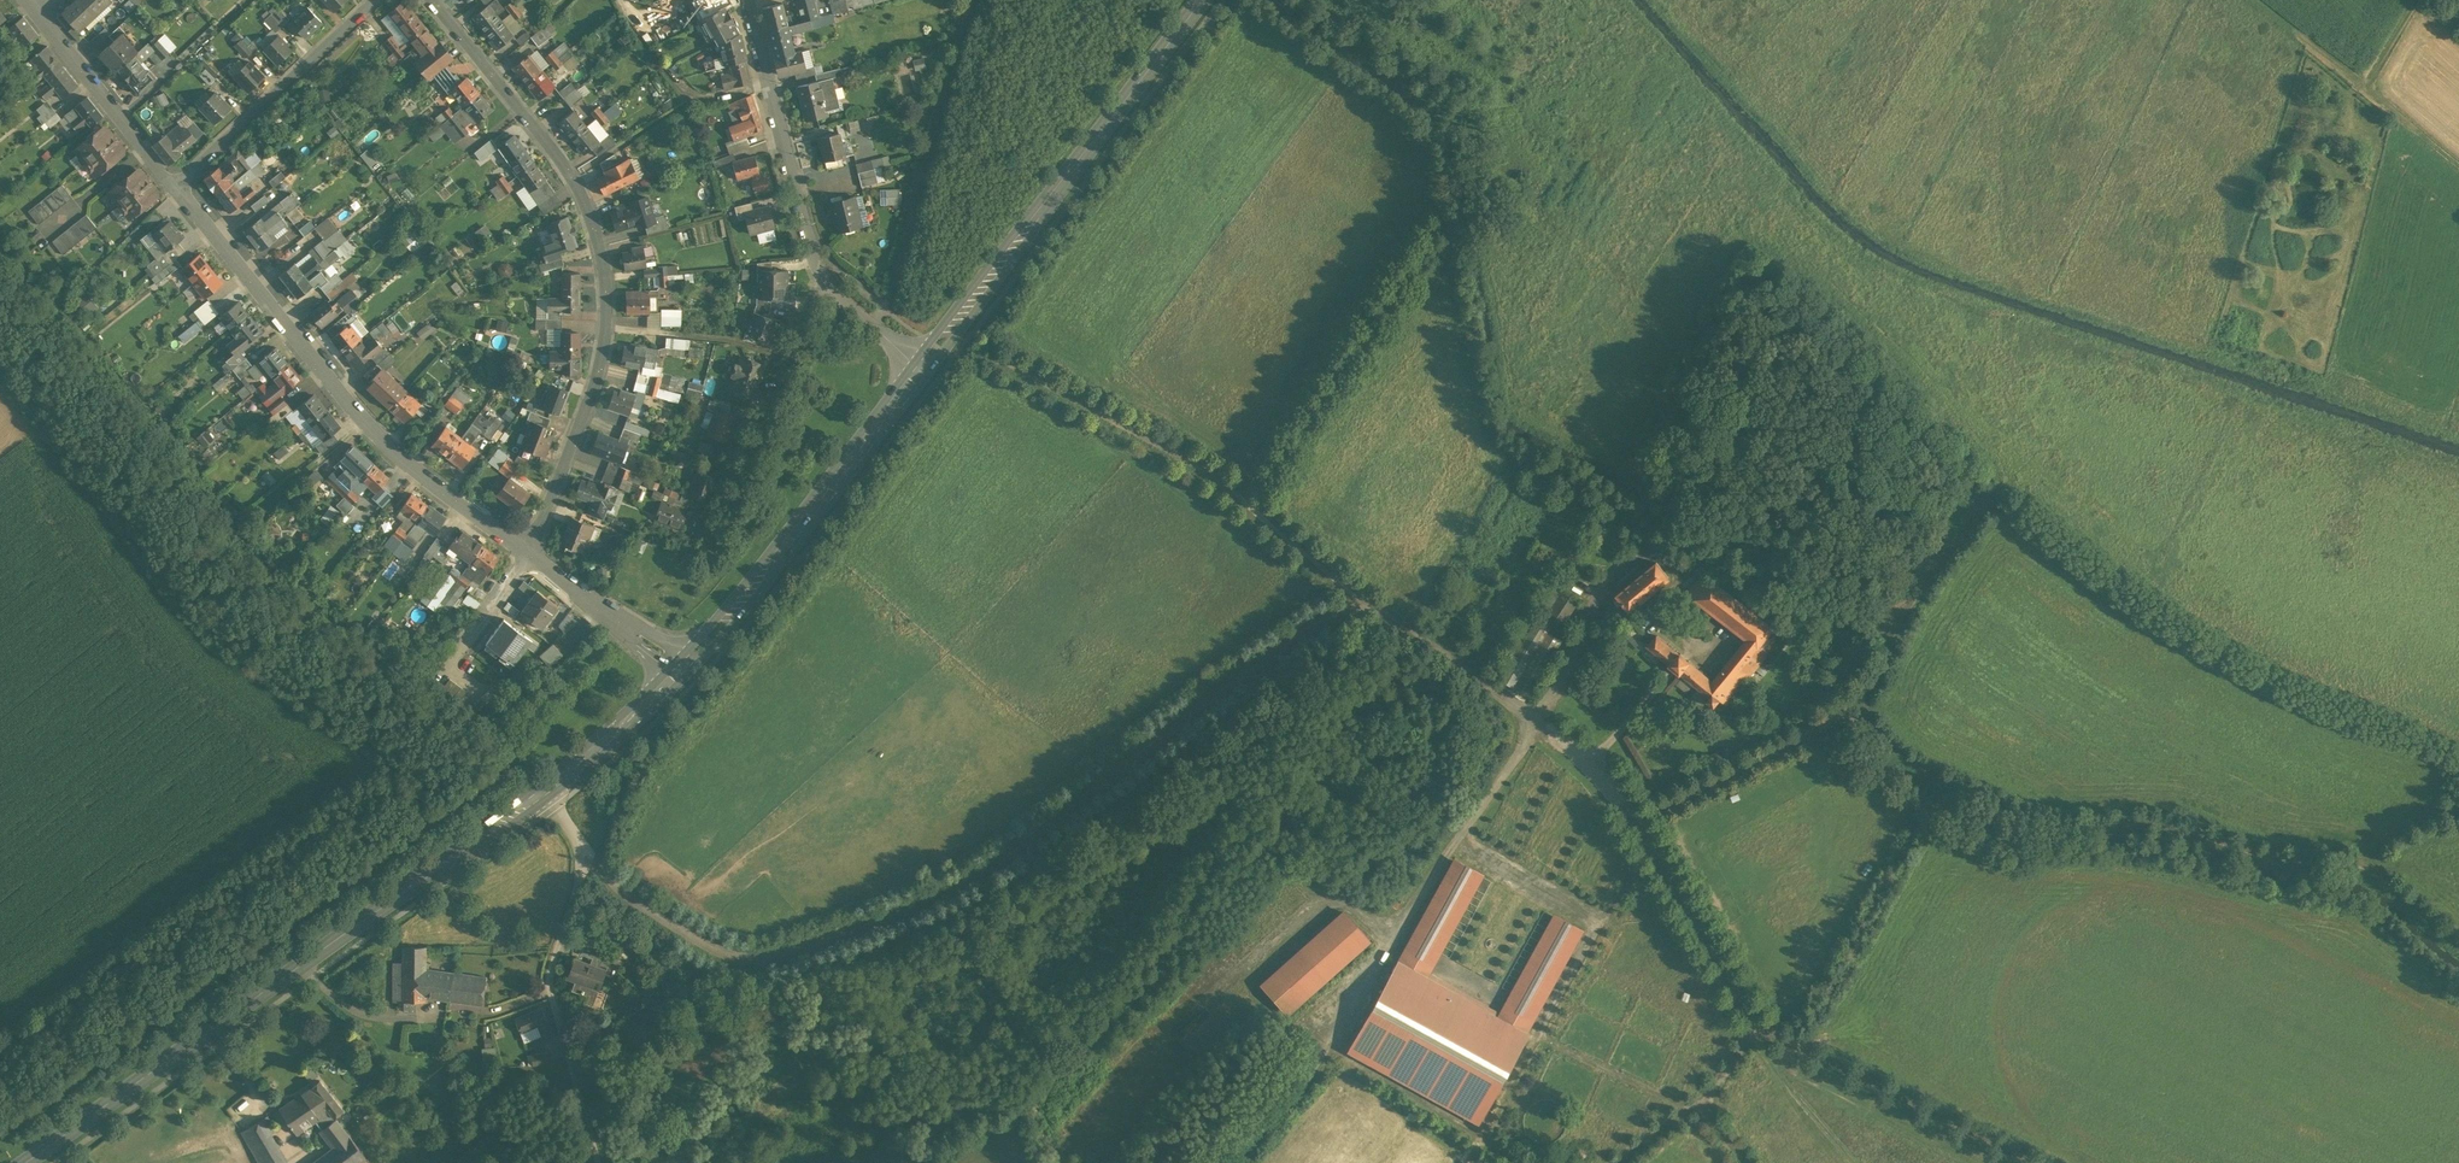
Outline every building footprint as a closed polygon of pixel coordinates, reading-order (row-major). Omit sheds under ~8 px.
[(63,13),(74,25),(78,30),(94,15),(80,0),(77,0),(63,13)] [(94,15),(111,0),(80,0),(94,15)] [(123,4),(130,11),(137,5),(132,0),(127,0),(123,4)] [(334,10),(345,0),(324,0),(334,10)] [(473,17),(486,33),(501,20),(497,14),(505,8),(498,0),(494,0),(487,5),(473,17)] [(518,7),(512,0),(506,6),(511,13),(518,7)] [(700,8),(698,9),(702,18),(721,8),(726,5),(733,2),(732,0),(696,0),(700,8)] [(797,1),(802,22),(810,20),(820,17),(817,7),(816,3),(815,0),(801,0),(797,1)] [(830,3),(833,13),(863,6),(861,0),(830,0),(830,3)] [(412,11),(405,1),(389,14),(397,23),(412,11)] [(782,2),(763,7),(768,31),(788,25),(782,2)] [(830,3),(817,7),(820,17),(833,13),(830,3)] [(702,18),(697,20),(705,33),(707,32),(710,38),(708,40),(709,41),(715,37),(718,43),(720,42),(740,33),(736,24),(738,23),(735,17),(733,19),(726,5),(721,8),(702,18)] [(290,19),(278,7),(271,13),(283,26),(290,19)] [(292,23),(306,37),(322,22),(308,7),(292,23)] [(523,14),(518,7),(511,13),(516,19),(523,14)] [(425,26),(412,11),(397,23),(410,39),(425,26)] [(283,26),(271,13),(265,19),(276,31),(283,26)] [(516,38),(527,30),(516,19),(511,13),(501,20),(514,36),(516,38)] [(820,17),(810,20),(812,27),(835,21),(833,13),(820,17)] [(397,23),(389,14),(380,22),(392,36),(395,40),(400,47),(410,39),(397,23)] [(39,35),(24,16),(9,28),(13,33),(20,42),(25,48),(39,35)] [(501,20),(486,33),(499,48),(514,36),(501,20)] [(802,22),(788,25),(790,33),(812,27),(810,20),(802,22)] [(78,30),(74,25),(69,31),(79,41),(84,36),(78,30)] [(121,33),(122,34),(125,31),(120,25),(109,35),(114,40),(121,33)] [(788,25),(768,31),(773,50),(776,50),(791,46),(793,45),(790,33),(788,25)] [(438,42),(425,26),(410,39),(422,54),(423,55),(438,42)] [(531,36),(538,46),(552,35),(545,26),(531,36)] [(527,30),(516,38),(514,36),(520,45),(531,36),(527,30)] [(95,48),(105,39),(100,31),(88,42),(95,48)] [(261,45),(265,49),(278,35),(275,32),(261,45)] [(2,41),(2,42),(9,51),(20,42),(13,33),(2,41)] [(119,69),(134,55),(138,52),(122,34),(121,33),(114,40),(100,54),(116,72),(119,69)] [(740,33),(729,38),(730,43),(742,41),(740,33)] [(158,40),(169,52),(176,46),(164,34),(158,40)] [(265,49),(278,63),(292,50),(278,35),(265,49)] [(388,46),(395,40),(392,36),(385,41),(388,46)] [(720,42),(722,49),(726,48),(725,45),(730,43),(729,38),(720,42)] [(9,51),(2,42),(2,41),(0,39),(0,58),(9,51)] [(253,51),(241,39),(235,45),(246,57),(253,51)] [(169,52),(158,40),(151,46),(155,50),(163,58),(169,52)] [(400,47),(395,40),(388,46),(394,52),(400,47)] [(438,42),(423,55),(422,54),(420,55),(421,56),(417,59),(425,69),(425,70),(441,57),(448,51),(439,41),(438,42)] [(730,43),(725,45),(726,48),(722,49),(723,56),(726,65),(729,64),(747,59),(742,41),(730,43)] [(155,50),(151,46),(148,42),(138,52),(134,55),(141,62),(149,54),(155,50)] [(47,46),(32,58),(39,67),(45,75),(48,78),(63,65),(47,46)] [(791,46),(776,50),(777,56),(773,57),(778,76),(795,71),(806,69),(806,68),(801,50),(793,53),(791,46)] [(400,47),(394,52),(399,59),(406,53),(400,47)] [(539,48),(531,53),(542,68),(549,64),(539,48)] [(155,50),(149,54),(157,63),(163,58),(155,50)] [(546,56),(551,63),(558,58),(553,51),(546,56)] [(119,69),(133,85),(149,71),(148,71),(141,62),(134,55),(119,69)] [(529,55),(513,67),(526,83),(542,71),(529,55)] [(723,56),(708,60),(710,70),(726,65),(723,56)] [(441,57),(425,70),(425,69),(423,70),(429,78),(433,75),(446,65),(447,64),(441,57)] [(564,64),(558,58),(551,63),(557,70),(564,64)] [(747,59),(729,64),(731,73),(721,75),(724,89),(752,82),(747,59)] [(915,68),(925,67),(925,59),(915,60),(915,68)] [(235,75),(249,91),(265,77),(250,61),(243,67),(235,75)] [(16,62),(3,72),(8,78),(21,68),(16,62)] [(230,70),(235,75),(243,67),(238,62),(230,70)] [(63,65),(48,78),(51,83),(57,90),(63,98),(79,85),(63,65)] [(446,65),(433,75),(441,85),(454,74),(446,65)] [(814,66),(806,68),(806,69),(795,71),(797,79),(813,74),(811,67),(814,67),(814,66)] [(39,67),(28,76),(35,84),(45,75),(39,67)] [(841,67),(830,70),(832,77),(843,75),(841,67)] [(149,71),(133,85),(140,94),(157,78),(150,69),(148,71),(149,71)] [(215,78),(206,69),(200,74),(209,84),(215,78)] [(830,70),(815,74),(817,81),(830,78),(831,78),(832,77),(830,70)] [(555,86),(542,71),(526,83),(539,99),(555,86)] [(467,77),(462,81),(456,73),(454,74),(441,85),(448,93),(451,91),(464,106),(479,93),(467,77)] [(817,81),(798,86),(806,118),(826,113),(824,105),(826,102),(836,100),(831,78),(830,78),(817,81)] [(571,82),(559,92),(564,98),(576,88),(571,82)] [(51,83),(40,91),(46,99),(57,90),(51,83)] [(576,88),(564,98),(571,107),(583,97),(576,88)] [(329,89),(320,89),(320,100),(330,99),(329,89)] [(196,102),(200,107),(211,97),(207,92),(196,102)] [(200,107),(216,123),(232,108),(217,92),(211,97),(200,107)] [(464,106),(454,113),(459,120),(462,124),(472,116),(476,122),(492,109),(479,93),(464,106)] [(763,128),(752,95),(734,102),(741,115),(744,122),(749,133),(763,128)] [(88,96),(75,106),(76,107),(82,114),(88,122),(91,126),(104,116),(88,96)] [(167,103),(165,96),(156,98),(157,105),(167,103)] [(836,100),(826,102),(824,105),(826,113),(843,109),(841,99),(836,100)] [(42,114),(52,106),(47,101),(38,109),(42,114)] [(741,115),(734,102),(729,104),(735,118),(741,115)] [(608,119),(620,110),(615,103),(603,113),(608,119)] [(42,114),(40,116),(45,122),(48,120),(57,112),(52,106),(42,114)] [(603,113),(598,106),(591,112),(596,118),(603,113)] [(82,114),(76,107),(65,115),(71,123),(82,114)] [(449,107),(442,112),(447,119),(454,113),(449,107)] [(587,126),(574,110),(559,123),(571,138),(587,126)] [(57,112),(48,120),(53,126),(62,119),(57,112)] [(442,112),(436,117),(441,124),(447,119),(442,112)] [(454,113),(447,119),(453,125),(459,120),(454,113)] [(603,113),(596,118),(602,125),(608,119),(603,113)] [(82,114),(71,123),(77,131),(88,122),(82,114)] [(474,124),(476,122),(472,116),(462,124),(465,127),(472,121),(474,124)] [(600,142),(609,134),(602,125),(596,118),(587,126),(600,142)] [(453,125),(447,119),(441,124),(456,142),(462,137),(453,125)] [(188,128),(196,138),(205,132),(193,120),(186,126),(188,128)] [(462,124),(459,120),(453,125),(462,137),(469,131),(465,127),(462,124)] [(749,133),(744,122),(730,128),(734,139),(746,134),(749,133)] [(180,124),(167,135),(181,151),(196,138),(188,128),(185,130),(180,124)] [(600,142),(587,126),(571,138),(584,154),(592,148),(600,142)] [(103,127),(91,137),(90,137),(91,137),(86,141),(83,141),(79,144),(78,147),(75,150),(86,162),(78,168),(78,169),(86,163),(96,175),(99,173),(102,173),(106,170),(107,167),(111,163),(111,164),(112,163),(124,153),(124,149),(119,143),(115,142),(115,143),(111,139),(112,138),(112,134),(107,128),(103,127)] [(835,159),(845,156),(839,133),(818,138),(821,148),(822,147),(825,161),(835,159)] [(600,142),(592,148),(598,156),(616,144),(609,134),(600,142)] [(751,146),(746,134),(734,139),(726,142),(731,154),(734,153),(751,146)] [(154,145),(168,164),(182,153),(181,151),(167,135),(154,145)] [(534,163),(514,135),(498,147),(499,148),(518,175),(534,163)] [(481,160),(499,148),(498,147),(492,138),(475,152),(481,160)] [(368,148),(361,153),(371,166),(378,160),(368,148)] [(238,151),(214,170),(213,168),(208,171),(210,173),(203,179),(217,195),(233,182),(248,170),(245,165),(245,161),(238,151)] [(733,161),(737,160),(734,153),(731,154),(713,160),(715,167),(733,161)] [(614,154),(600,163),(603,169),(618,162),(614,154)] [(759,174),(760,173),(755,155),(737,160),(733,161),(738,179),(754,175),(759,174)] [(632,158),(604,171),(606,174),(597,179),(604,195),(641,177),(643,172),(637,159),(632,158)] [(835,159),(825,161),(827,170),(837,167),(835,159)] [(858,173),(873,169),(871,160),(856,164),(858,173)] [(547,180),(535,163),(534,163),(518,175),(530,192),(546,180),(547,180)] [(248,170),(233,182),(235,184),(237,183),(241,188),(256,176),(254,174),(258,171),(253,166),(248,170)] [(873,169),(858,173),(862,186),(878,182),(875,169),(873,169)] [(137,170),(125,180),(124,180),(120,184),(116,183),(113,186),(112,190),(109,192),(119,205),(112,211),(120,205),(130,218),(133,215),(136,216),(140,213),(140,209),(145,206),(145,205),(158,196),(158,192),(153,185),(149,185),(145,181),(146,181),(146,177),(141,170),(137,170)] [(281,171),(269,181),(274,187),(286,177),(281,171)] [(759,174),(754,175),(754,179),(752,180),(755,192),(771,188),(767,175),(760,177),(759,174)] [(508,182),(503,175),(496,180),(501,187),(508,182)] [(546,180),(530,192),(538,204),(553,193),(554,192),(546,180)] [(235,184),(233,182),(217,195),(230,212),(237,207),(238,209),(243,206),(241,204),(247,199),(242,194),(235,184)] [(508,182),(501,187),(506,194),(513,189),(508,182)] [(73,197),(62,184),(29,211),(39,224),(73,197)] [(252,186),(242,194),(247,199),(256,192),(252,186)] [(891,204),(900,203),(899,190),(890,190),(891,204)] [(292,201),(296,206),(301,202),(293,192),(281,201),(285,206),(292,201)] [(538,204),(540,206),(555,195),(553,193),(538,204)] [(265,194),(251,205),(256,211),(270,201),(265,194)] [(555,195),(540,206),(545,213),(561,204),(555,195)] [(837,233),(862,226),(859,213),(854,195),(830,202),(837,233)] [(614,211),(611,212),(617,231),(638,224),(639,227),(645,225),(655,222),(654,217),(647,196),(631,202),(632,205),(626,207),(614,211)] [(285,206),(281,201),(261,217),(265,221),(278,211),(282,208),(285,206)] [(285,206),(282,208),(286,213),(296,206),(292,201),(285,206)] [(614,211),(626,207),(625,202),(613,206),(614,211)] [(746,212),(754,210),(751,202),(735,206),(738,219),(747,217),(746,212)] [(286,213),(286,214),(294,223),(303,216),(296,206),(286,213)] [(758,232),(775,227),(769,206),(754,210),(746,212),(747,217),(751,233),(758,232)] [(155,209),(143,221),(149,227),(162,217),(155,209)] [(859,213),(862,226),(871,224),(867,210),(859,213)] [(278,211),(265,221),(269,227),(283,217),(278,211)] [(86,214),(53,241),(63,254),(97,227),(86,214)] [(655,222),(645,225),(648,233),(669,228),(664,214),(654,217),(655,222)] [(261,217),(245,230),(253,241),(269,227),(265,221),(261,217)] [(283,217),(269,227),(274,233),(285,225),(288,223),(283,217)] [(567,218),(549,224),(555,242),(558,251),(559,251),(577,245),(567,218)] [(165,219),(142,238),(148,246),(147,246),(149,249),(150,248),(157,257),(158,258),(178,242),(184,237),(171,221),(168,223),(165,219)] [(316,229),(323,238),(336,228),(329,219),(316,229)] [(310,220),(299,229),(305,236),(316,227),(310,220)] [(274,233),(278,238),(288,230),(285,225),(274,233)] [(415,225),(403,233),(414,250),(426,242),(415,225)] [(269,227),(253,241),(261,251),(278,238),(274,233),(269,227)] [(778,239),(775,227),(758,232),(761,243),(778,239)] [(325,240),(333,250),(337,247),(343,242),(346,240),(338,229),(325,240)] [(325,240),(316,247),(324,258),(333,250),(325,240)] [(157,257),(148,265),(156,275),(162,269),(176,258),(185,251),(178,242),(158,258),(157,257)] [(343,242),(337,247),(343,254),(345,256),(351,251),(343,242)] [(555,242),(543,246),(547,258),(548,261),(561,256),(559,251),(558,251),(555,242)] [(643,245),(632,247),(633,251),(623,252),(626,270),(647,266),(645,255),(643,245)] [(324,258),(316,247),(310,251),(314,256),(319,262),(323,258),(324,258)] [(324,258),(323,258),(329,265),(343,254),(337,247),(333,250),(324,258)] [(295,262),(299,267),(314,256),(310,251),(295,262)] [(200,253),(181,268),(193,283),(212,268),(200,253)] [(645,255),(647,266),(655,265),(653,254),(645,255)] [(314,256),(299,267),(304,274),(319,262),(314,256)] [(561,256),(548,261),(547,258),(546,259),(546,260),(541,262),(544,271),(563,264),(561,256)] [(176,258),(162,269),(167,276),(181,264),(176,258)] [(319,262),(324,269),(326,267),(329,265),(323,258),(319,262)] [(760,270),(772,270),(772,260),(757,262),(758,270),(760,270)] [(295,262),(280,275),(289,286),(304,274),(299,267),(295,262)] [(319,262),(304,274),(309,280),(324,269),(319,262)] [(512,272),(511,262),(502,263),(503,273),(512,272)] [(668,266),(659,267),(659,268),(660,276),(668,275),(668,266)] [(309,280),(313,285),(317,282),(319,284),(332,274),(326,267),(324,269),(309,280)] [(212,268),(193,283),(205,298),(223,283),(212,268)] [(659,268),(644,270),(645,277),(660,276),(659,268)] [(156,275),(152,278),(157,284),(167,276),(162,269),(156,275)] [(760,284),(787,284),(787,270),(772,270),(760,270),(760,284)] [(339,283),(344,289),(357,278),(352,272),(339,283)] [(581,273),(562,273),(562,297),(581,297),(581,273)] [(304,274),(289,286),(298,297),(313,285),(309,280),(304,274)] [(332,274),(319,284),(326,293),(339,283),(332,274)] [(668,275),(660,276),(661,286),(669,285),(668,275)] [(339,283),(326,293),(331,299),(344,289),(339,283)] [(786,299),(787,284),(760,284),(760,298),(772,298),(786,299)] [(327,300),(311,313),(321,326),(329,320),(330,321),(335,316),(334,316),(345,308),(348,312),(361,302),(351,289),(338,300),(339,301),(332,306),(327,300)] [(649,291),(638,291),(638,295),(628,295),(628,312),(649,312),(649,291)] [(661,292),(649,291),(649,312),(662,312),(662,308),(661,292)] [(85,293),(76,299),(85,310),(93,303),(85,293)] [(546,318),(547,318),(548,310),(548,297),(538,297),(537,318),(546,318)] [(562,297),(548,297),(548,310),(562,310),(580,311),(581,297),(562,297)] [(209,300),(195,311),(200,317),(214,306),(209,300)] [(238,301),(219,316),(231,331),(250,316),(238,301)] [(97,308),(93,303),(85,310),(89,314),(97,308)] [(771,306),(756,305),(754,312),(763,315),(764,312),(769,314),(771,306)] [(214,306),(200,317),(205,324),(219,313),(214,306)] [(681,309),(662,308),(662,312),(661,326),(681,326),(681,309)] [(348,312),(334,323),(340,331),(350,323),(357,318),(351,310),(348,312)] [(562,310),(548,310),(547,318),(562,319),(562,310)] [(661,326),(662,312),(649,312),(649,328),(661,329),(661,326)] [(773,341),(779,319),(773,318),(772,315),(769,314),(764,312),(763,315),(754,312),(748,333),(759,336),(773,341)] [(250,316),(231,331),(236,337),(243,345),(243,346),(244,346),(263,331),(250,316)] [(537,328),(545,328),(546,318),(537,318),(537,328)] [(562,329),(562,319),(547,318),(546,318),(545,328),(562,329)] [(381,324),(385,333),(397,327),(393,319),(381,324)] [(197,320),(179,333),(185,341),(203,328),(197,320)] [(430,321),(418,331),(423,338),(435,329),(430,321)] [(340,331),(331,339),(343,354),(362,338),(350,323),(340,331)] [(580,357),(580,332),(562,333),(562,352),(562,357),(580,357)] [(757,343),(759,336),(748,333),(745,332),(743,339),(757,343)] [(179,334),(170,340),(175,348),(184,342),(179,334)] [(236,337),(228,344),(234,352),(243,346),(243,345),(236,337)] [(686,339),(667,337),(666,346),(685,348),(686,339)] [(362,338),(343,354),(355,368),(371,356),(382,346),(376,338),(368,345),(362,338)] [(229,352),(234,358),(242,351),(246,348),(244,346),(243,346),(234,352),(228,344),(225,346),(229,352)] [(646,346),(635,345),(635,348),(625,346),(622,364),(641,367),(643,367),(646,346)] [(371,356),(372,357),(384,348),(382,346),(371,356)] [(641,367),(640,371),(653,375),(658,349),(646,346),(643,367),(641,367)] [(704,348),(690,346),(689,357),(703,359),(704,348)] [(276,347),(267,354),(267,353),(265,354),(266,355),(260,360),(268,370),(273,376),(288,363),(276,347)] [(384,348),(372,357),(377,363),(390,353),(385,347),(384,348)] [(239,364),(246,358),(242,351),(234,358),(239,364)] [(229,352),(218,361),(227,373),(239,364),(234,358),(229,352)] [(580,357),(562,357),(562,352),(551,352),(551,367),(562,367),(562,371),(567,371),(567,372),(570,375),(574,375),(575,376),(580,371),(580,368),(581,367),(581,360),(580,359),(580,357)] [(384,370),(386,371),(396,359),(390,353),(377,363),(384,370)] [(762,376),(760,373),(764,365),(755,361),(753,358),(750,357),(747,358),(744,367),(737,364),(733,375),(737,376),(732,389),(746,394),(749,385),(751,386),(754,384),(754,383),(757,384),(758,380),(761,379),(762,376)] [(246,358),(239,364),(233,369),(242,379),(251,372),(248,369),(253,365),(246,358)] [(253,365),(248,369),(251,372),(256,379),(268,370),(260,360),(253,365)] [(288,363),(273,376),(277,382),(268,389),(269,390),(267,391),(274,400),(280,395),(281,395),(285,391),(286,392),(301,379),(288,363)] [(377,363),(363,375),(372,383),(384,370),(377,363)] [(372,383),(368,387),(377,396),(393,379),(386,371),(384,370),(372,383)] [(638,381),(651,384),(653,375),(640,371),(638,381)] [(680,376),(662,372),(661,377),(659,386),(676,391),(680,376)] [(661,377),(653,375),(651,384),(659,386),(661,377)] [(377,396),(377,397),(391,409),(407,391),(393,379),(377,396)] [(635,390),(648,393),(651,384),(638,381),(635,390)] [(690,381),(687,393),(700,397),(703,385),(690,381)] [(263,383),(256,388),(262,395),(267,391),(269,390),(268,389),(263,383)] [(754,384),(751,386),(749,385),(746,394),(752,397),(757,384),(754,383),(754,384)] [(659,386),(651,384),(648,393),(657,396),(659,386)] [(569,391),(552,385),(543,408),(560,414),(569,391)] [(241,390),(247,397),(251,394),(245,387),(241,390)] [(268,405),(274,400),(267,391),(262,395),(268,405)] [(407,391),(391,409),(405,422),(415,412),(421,404),(407,391)] [(624,394),(615,391),(609,408),(629,415),(636,395),(625,391),(624,394)] [(465,403),(453,394),(445,404),(457,413),(465,403)] [(280,395),(274,400),(268,405),(275,413),(287,403),(281,395),(280,395)] [(314,395),(298,407),(311,423),(326,411),(314,395)] [(717,411),(728,415),(731,405),(711,399),(707,408),(717,411)] [(287,403),(275,413),(280,420),(287,414),(292,410),(287,403)] [(427,410),(421,404),(415,412),(421,417),(427,410)] [(310,424),(311,423),(298,407),(292,410),(287,414),(296,424),(301,430),(310,424)] [(512,419),(514,413),(507,409),(504,415),(512,419)] [(551,418),(530,410),(526,421),(531,423),(532,421),(548,427),(551,418)] [(311,423),(310,424),(323,439),(323,440),(333,432),(340,427),(326,411),(311,423)] [(708,433),(730,442),(738,419),(728,415),(717,411),(708,433)] [(280,420),(275,413),(267,419),(274,428),(282,422),(280,420)] [(479,414),(461,438),(469,443),(472,441),(473,442),(481,431),(484,433),(491,424),(479,414)] [(484,433),(484,434),(490,439),(502,424),(495,419),(491,424),(484,433)] [(548,427),(532,421),(531,423),(522,447),(542,454),(544,455),(554,429),(548,427)] [(296,424),(289,429),(295,436),(301,430),(296,424)] [(446,426),(432,446),(447,457),(461,438),(446,426)] [(640,433),(624,427),(620,436),(637,442),(640,433)] [(198,433),(203,445),(214,441),(210,429),(198,433)] [(301,430),(295,436),(300,442),(307,437),(301,430)] [(333,432),(323,440),(323,439),(316,445),(322,453),(339,439),(333,432)] [(619,440),(609,436),(608,439),(599,436),(592,452),(610,459),(612,460),(620,440),(619,440)] [(620,440),(612,460),(610,459),(609,461),(620,466),(626,448),(634,451),(637,442),(620,436),(619,440),(620,440)] [(469,443),(461,438),(447,457),(463,469),(477,449),(469,443)] [(700,451),(715,454),(717,445),(702,442),(700,451)] [(284,444),(275,451),(278,454),(277,455),(280,459),(289,451),(284,444)] [(354,444),(340,458),(342,460),(347,465),(361,450),(354,444)] [(542,454),(522,447),(519,455),(539,463),(542,454)] [(361,450),(347,465),(361,478),(375,464),(361,450)] [(520,471),(512,465),(514,461),(509,457),(502,467),(514,477),(520,471)] [(361,478),(347,465),(342,460),(333,471),(343,481),(352,489),(361,478)] [(620,466),(609,461),(606,470),(619,475),(622,466),(620,466)] [(375,464),(361,478),(370,486),(377,493),(390,478),(375,464)] [(630,470),(622,466),(619,475),(627,479),(630,470)] [(263,475),(271,484),(277,479),(269,470),(263,475)] [(619,475),(606,470),(602,480),(615,485),(619,475)] [(644,475),(630,470),(627,479),(632,481),(641,484),(644,475)] [(343,481),(333,471),(326,479),(335,487),(336,489),(343,481)] [(704,498),(711,500),(719,479),(697,471),(689,493),(704,498)] [(499,490),(507,478),(502,475),(494,487),(499,490)] [(619,475),(615,485),(623,488),(627,479),(619,475)] [(370,486),(361,478),(352,489),(360,497),(370,486)] [(328,495),(335,487),(326,479),(319,486),(328,495)] [(530,494),(510,479),(498,495),(518,510),(530,494)] [(616,488),(592,479),(591,483),(582,479),(575,496),(593,503),(608,508),(616,488)] [(632,481),(627,479),(623,488),(629,490),(632,481)] [(343,481),(336,489),(344,496),(352,489),(343,481)] [(647,488),(640,486),(635,501),(642,504),(647,488)] [(666,487),(664,493),(677,496),(678,491),(666,487)] [(616,488),(608,508),(616,512),(624,491),(616,488)] [(360,497),(352,489),(344,496),(352,504),(353,504),(360,497)] [(701,507),(704,498),(689,493),(684,491),(680,499),(701,507)] [(429,505),(412,493),(400,509),(402,510),(399,514),(405,518),(407,514),(417,521),(429,505)] [(352,504),(344,496),(339,502),(350,512),(356,506),(353,504),(352,504)] [(654,520),(681,530),(687,511),(661,501),(654,520)] [(608,508),(593,503),(589,514),(604,519),(608,508)] [(429,505),(417,521),(426,527),(433,533),(445,517),(429,505)] [(399,526),(408,533),(417,521),(407,514),(405,518),(399,526)] [(594,526),(573,517),(562,543),(582,551),(587,539),(589,540),(594,526)] [(417,521),(408,533),(417,539),(426,527),(417,521)] [(408,533),(399,526),(393,534),(402,541),(408,533)] [(594,526),(589,540),(596,543),(601,529),(594,526)] [(261,535),(265,542),(275,537),(271,529),(261,535)] [(483,545),(462,529),(450,546),(455,549),(471,561),(483,545)] [(408,533),(402,541),(411,547),(417,539),(408,533)] [(433,555),(442,544),(444,542),(437,537),(424,554),(431,559),(434,556),(433,555)] [(402,559),(411,547),(402,541),(393,552),(402,559)] [(442,544),(433,555),(434,556),(445,564),(446,563),(453,553),(453,552),(442,544)] [(499,557),(483,545),(471,561),(487,573),(499,557)] [(471,561),(455,549),(453,552),(453,553),(446,563),(452,568),(453,566),(462,573),(471,561)] [(487,573),(471,561),(462,573),(472,579),(473,577),(480,583),(487,573)] [(1611,587),(1617,594),(1648,569),(1642,562),(1611,587)] [(1648,569),(1617,594),(1630,611),(1670,578),(1657,562),(1648,569)] [(452,568),(447,574),(456,581),(462,573),(453,566),(452,568)] [(446,593),(453,586),(444,579),(447,574),(441,572),(433,584),(446,593)] [(472,579),(462,573),(456,581),(465,588),(472,579)] [(447,574),(444,579),(453,586),(456,581),(447,574)] [(1774,628),(1704,574),(1686,592),(1747,639),(1761,645),(1771,632),(1774,628)] [(536,589),(524,580),(519,587),(531,596),(536,589)] [(451,609),(465,588),(456,581),(453,586),(441,602),(451,609)] [(433,584),(421,599),(434,609),(446,593),(433,584)] [(538,591),(521,612),(522,613),(542,628),(558,606),(538,591)] [(480,599),(469,592),(463,600),(474,607),(480,599)] [(1577,603),(1561,593),(1550,611),(1566,621),(1577,603)] [(1547,611),(1543,609),(1501,679),(1529,696),(1572,625),(1566,621),(1550,611),(1548,609),(1547,611)] [(568,613),(559,626),(565,632),(577,620),(568,613)] [(533,639),(504,618),(486,643),(515,664),(533,639)] [(1628,631),(1620,638),(1632,650),(1639,643),(1628,631)] [(1761,645),(1769,651),(1780,639),(1771,632),(1761,645)] [(1682,655),(1657,635),(1647,645),(1672,666),(1682,655)] [(1747,639),(1719,674),(1738,690),(1754,671),(1760,663),(1769,651),(1761,645),(1747,639)] [(553,643),(540,655),(546,662),(538,669),(542,673),(562,654),(553,643)] [(1685,658),(1682,655),(1672,666),(1675,668),(1678,671),(1688,661),(1685,658)] [(1719,674),(1713,682),(1688,661),(1678,671),(1710,697),(1708,700),(1714,706),(1720,699),(1726,705),(1738,690),(1719,674)] [(1760,663),(1754,671),(1762,677),(1768,670),(1760,663)] [(459,703),(468,691),(450,678),(441,690),(459,703)] [(500,690),(495,685),(474,703),(480,709),(500,690)] [(1398,962),(1425,977),(1481,875),(1455,860),(1398,962)] [(1343,911),(1261,984),(1287,1013),(1369,941),(1343,911)] [(1500,1018),(1526,1032),(1582,930),(1556,916),(1500,1018)] [(600,951),(585,939),(580,952),(597,958),(598,957),(600,951)] [(426,946),(403,946),(403,959),(403,1000),(404,1010),(416,1009),(416,1000),(426,1000),(426,996),(426,967),(429,968),(429,962),(426,962),(426,946)] [(597,958),(580,952),(578,958),(595,965),(596,962),(599,963),(601,958),(598,957),(597,958)] [(578,958),(575,958),(568,977),(576,980),(573,989),(589,994),(586,1001),(593,1003),(606,968),(598,966),(599,963),(596,962),(595,965),(578,958)] [(403,959),(393,959),(393,1000),(403,1000),(403,959)] [(1481,1115),(1526,1032),(1500,1018),(1425,977),(1398,962),(1353,1044),(1481,1115)] [(429,968),(426,967),(426,996),(449,999),(454,972),(429,968)] [(454,972),(449,999),(459,1001),(463,973),(454,972)] [(485,976),(463,973),(459,1001),(481,1004),(485,976)] [(542,1007),(515,1018),(521,1032),(537,1025),(548,1021),(542,1007)] [(548,1021),(537,1025),(543,1039),(553,1035),(548,1021)] [(1481,1115),(1353,1044),(1348,1052),(1476,1123),(1481,1115)] [(547,1052),(532,1054),(533,1065),(549,1063),(547,1052)] [(343,1108),(319,1079),(310,1087),(330,1111),(334,1116),(335,1115),(343,1108)] [(310,1087),(280,1108),(297,1133),(316,1120),(330,1111),(310,1087)] [(330,1111),(316,1120),(322,1128),(337,1118),(335,1115),(334,1116),(330,1111)] [(277,1129),(268,1114),(261,1119),(270,1133),(277,1129)] [(337,1118),(322,1128),(334,1144),(349,1134),(337,1118)] [(261,1119),(242,1130),(261,1162),(287,1162),(270,1133),(261,1119)] [(310,1162),(360,1162),(367,1157),(349,1134),(334,1144),(310,1162)] [(246,1145),(240,1135),(234,1138),(240,1148),(246,1145)]
